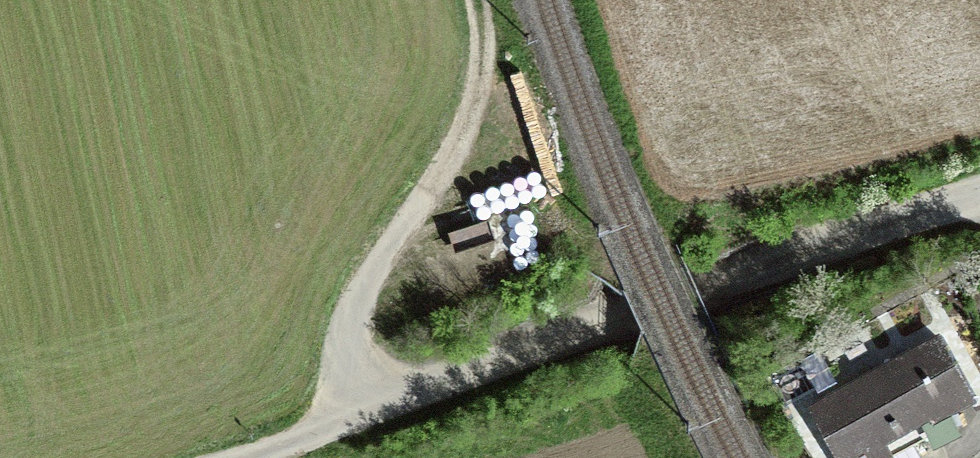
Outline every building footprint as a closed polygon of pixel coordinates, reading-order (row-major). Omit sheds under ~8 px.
[(500,261),(496,239),(425,253),(429,274),(500,261)] [(960,425),(951,408),(977,394),(939,326),(806,399),(839,457),(913,457),(929,450),(925,443),(960,425)]
